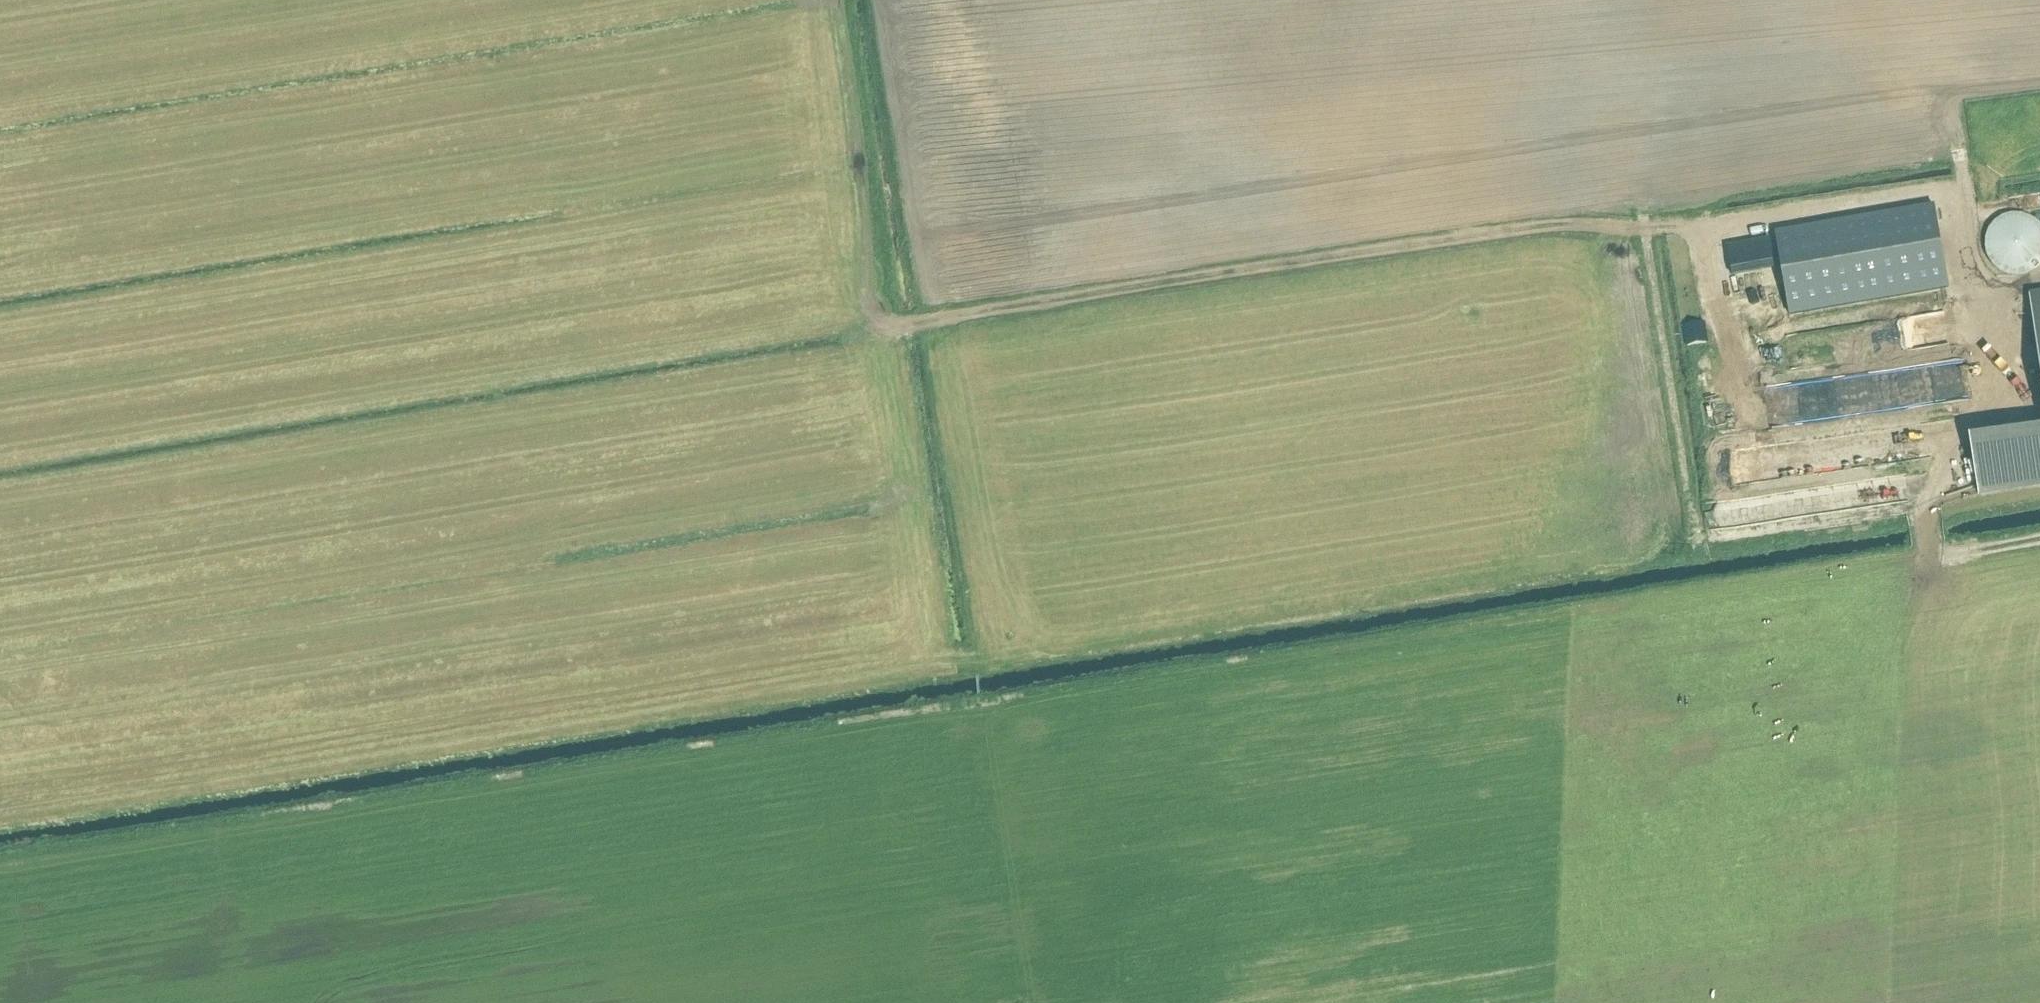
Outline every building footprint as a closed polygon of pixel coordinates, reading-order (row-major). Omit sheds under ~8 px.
[(1950,289),(1934,208),(1776,235),(1791,317),(1950,289)] [(1985,246),(1986,250),(1986,253),(1987,256),(1988,259),(1989,261),(1991,264),(1994,268),(1996,270),(1998,272),(2001,273),(2004,275),(2007,276),(2009,277),(2013,278),(2016,278),(2019,278),(2022,278),(2026,277),(2029,276),(2032,274),(2035,272),(2037,271),(2039,269),(2039,268),(2039,224),(2038,222),(2036,220),(2034,219),(2031,217),(2027,216),(2025,215),(2021,214),(2017,214),(2011,215),(2008,215),(2005,216),(2003,218),(2000,219),(1998,221),(1995,223),(1992,227),(1990,229),(1988,233),(1987,236),(1986,239),(1985,243),(1985,246)] [(1775,258),(1730,266),(1732,277),(1777,269),(1775,258)] [(2031,298),(2039,357),(2039,296),(2031,298)] [(1975,451),(1982,497),(2039,488),(2039,441),(1975,451)]
